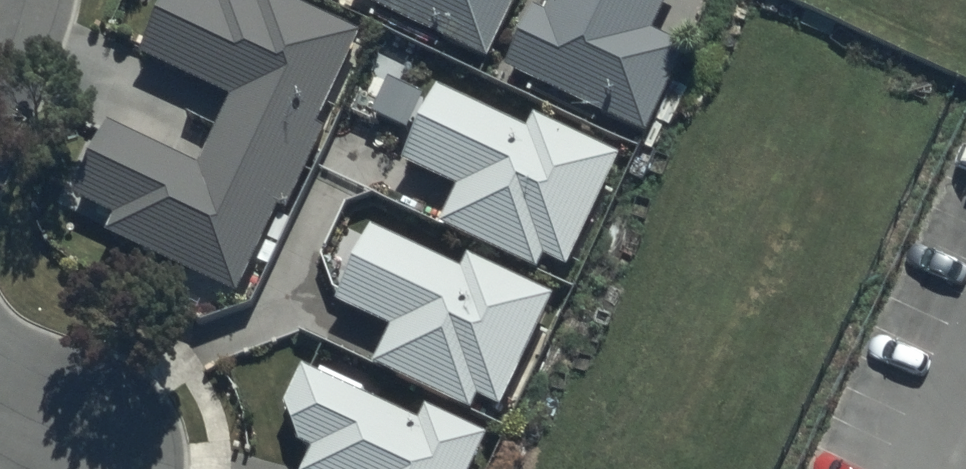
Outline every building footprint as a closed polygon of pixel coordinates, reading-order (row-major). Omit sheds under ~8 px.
[(296,0),(260,0),(259,2),(256,0),(171,0),(146,52),(234,94),(199,166),(111,124),(77,194),(120,214),(110,235),(238,295),(282,201),(290,205),(328,126),(317,121),(360,31),(296,0)] [(491,59),(519,0),(368,0),(491,59)] [(507,64),(649,135),(689,48),(655,32),(670,0),(555,0),(550,12),(534,5),(507,64)] [(622,156),(536,114),(528,129),(440,86),(405,159),(461,186),(443,223),(539,270),(546,256),(568,266),(622,156)] [(558,295),(470,255),(464,270),(375,227),(340,300),(396,327),(379,364),(474,410),(481,395),(505,406),(558,295)] [(301,442),(315,449),(306,468),(474,468),(490,433),(427,407),(421,421),(363,394),(373,373),(333,355),(324,374),(306,366),(288,405),(301,442)]
